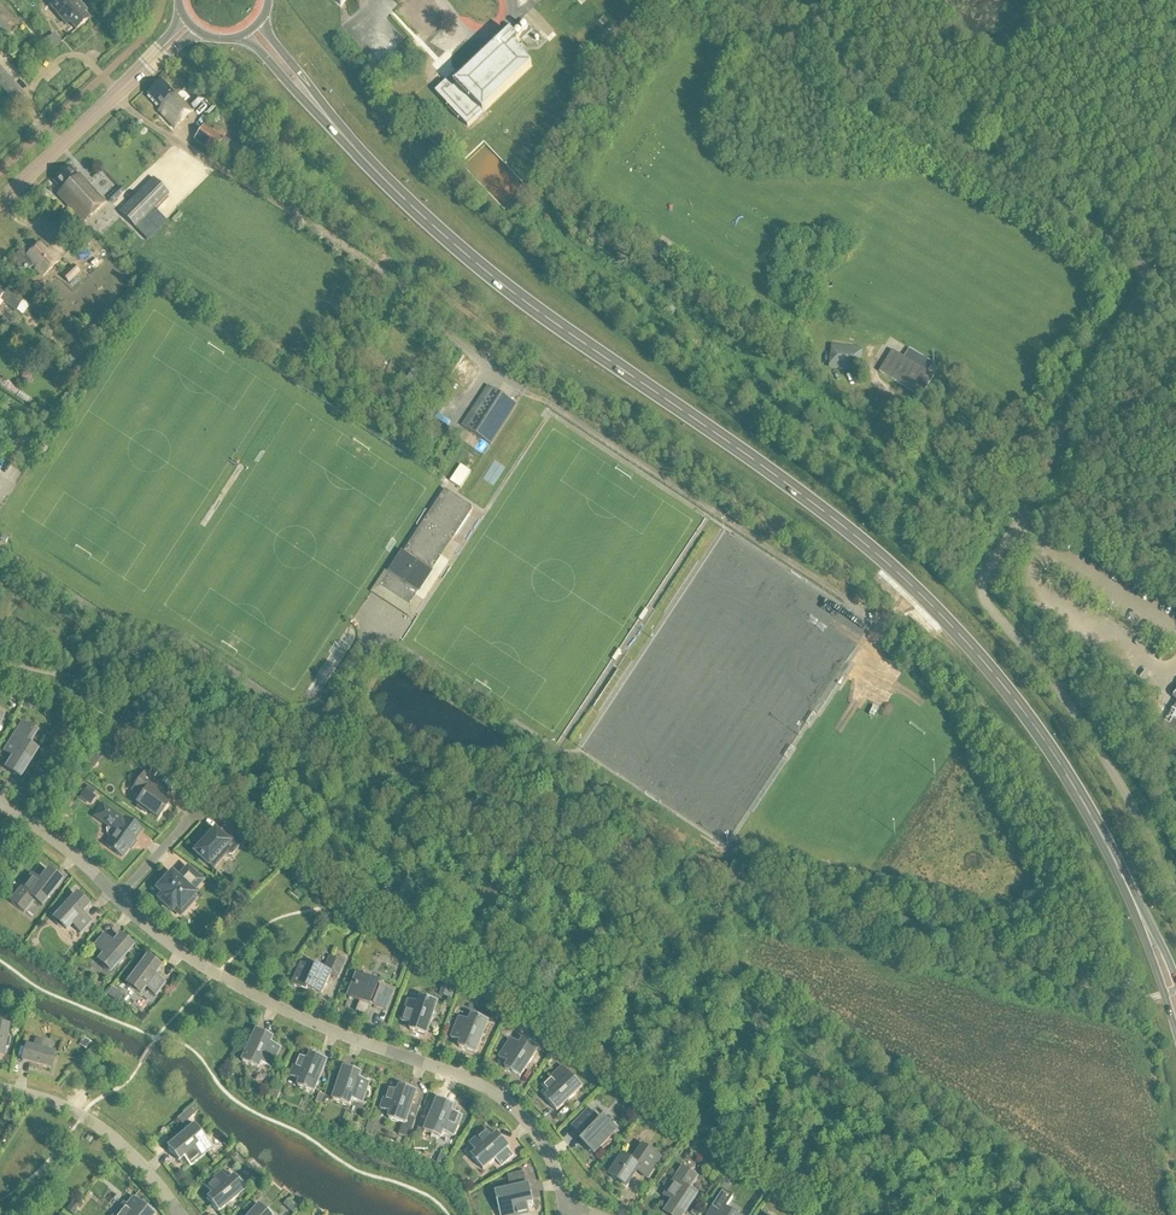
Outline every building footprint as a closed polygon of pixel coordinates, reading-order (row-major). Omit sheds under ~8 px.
[(70,23),(76,31),(87,22),(81,14),(84,11),(75,0),(59,0),(50,7),(66,26),(70,23)] [(436,94),(468,128),(532,67),(515,49),(533,31),(524,22),(511,34),(510,34),(463,79),(459,75),(448,85),(446,84),(436,94)] [(57,32),(49,38),(55,47),(63,42),(57,32)] [(16,106),(25,98),(0,69),(0,87),(16,106)] [(158,112),(174,130),(191,114),(162,83),(147,96),(160,110),(158,112)] [(193,142),(212,155),(223,139),(203,126),(193,142)] [(430,141),(441,153),(450,145),(439,133),(430,141)] [(61,192),(57,196),(83,223),(104,204),(78,176),(77,177),(68,168),(52,182),(61,192)] [(153,211),(168,196),(152,180),(119,214),(135,230),(147,242),(166,223),(153,211)] [(107,199),(113,204),(125,193),(119,188),(107,199)] [(25,251),(23,251),(22,251),(20,252),(19,253),(18,254),(17,255),(16,256),(15,257),(14,259),(14,260),(14,262),(14,263),(14,265),(14,266),(14,268),(15,269),(16,270),(17,271),(17,272),(34,269),(35,267),(37,269),(35,271),(42,278),(60,262),(54,256),(51,259),(39,246),(32,252),(31,252),(29,251),(28,251),(26,251),(25,251)] [(62,277),(68,284),(79,274),(73,267),(62,277)] [(8,289),(5,294),(0,290),(0,300),(15,312),(16,311),(24,301),(8,289)] [(97,332),(93,339),(98,342),(102,335),(97,332)] [(830,369),(860,372),(862,353),(832,349),(830,369)] [(879,373),(915,395),(913,399),(919,403),(934,377),(892,352),(879,373)] [(80,371),(85,364),(81,361),(76,367),(80,371)] [(406,381),(415,387),(421,377),(412,371),(406,381)] [(58,387),(65,392),(70,386),(63,380),(58,387)] [(518,406),(517,405),(489,387),(463,427),(491,446),(518,406)] [(451,482),(461,489),(471,473),(461,466),(451,482)] [(381,588),(410,607),(474,510),(445,491),(381,588)] [(105,668),(109,655),(101,652),(96,665),(105,668)] [(1163,727),(1175,735),(1175,706),(1163,727)] [(31,731),(32,730),(23,724),(17,735),(15,734),(9,743),(11,744),(5,753),(14,758),(7,770),(20,778),(36,752),(27,747),(35,734),(31,731)] [(152,769),(149,774),(155,778),(159,773),(152,769)] [(170,804),(163,799),(169,792),(144,775),(132,791),(141,798),(137,804),(139,806),(137,808),(146,814),(147,812),(158,820),(170,804)] [(79,799),(90,807),(96,799),(85,791),(79,799)] [(106,847),(121,858),(141,831),(125,819),(123,822),(103,807),(95,817),(109,827),(107,830),(108,837),(111,839),(106,847)] [(195,854),(208,866),(216,857),(219,861),(222,861),(227,855),(229,856),(232,856),(243,844),(224,827),(217,835),(214,832),(213,833),(210,830),(204,836),(198,842),(202,846),(195,854)] [(161,898),(159,901),(171,912),(176,908),(180,912),(194,896),(191,894),(201,883),(187,870),(178,881),(171,875),(163,885),(161,883),(153,891),(161,898)] [(18,894),(11,904),(19,911),(21,909),(24,912),(34,900),(42,906),(61,882),(48,873),(40,883),(32,877),(25,886),(23,884),(17,893),(18,894)] [(59,912),(61,913),(53,922),(61,929),(63,928),(66,931),(72,924),(75,926),(73,928),(80,935),(91,922),(85,916),(83,917),(81,915),(88,907),(76,897),(68,906),(67,904),(59,912)] [(99,962),(102,966),(101,967),(110,974),(117,966),(118,967),(125,959),(124,958),(132,948),(120,938),(113,946),(111,944),(112,942),(105,936),(94,949),(101,955),(102,953),(105,955),(99,962)] [(308,991),(322,997),(331,976),(338,980),(345,965),(331,958),(325,971),(318,968),(316,972),(302,966),(293,986),(307,993),(308,991)] [(149,989),(147,991),(155,997),(165,983),(157,978),(156,979),(153,977),(159,969),(147,959),(126,987),(135,994),(136,992),(140,995),(146,987),(149,989)] [(360,975),(361,973),(360,972),(349,999),(360,1003),(356,1013),(367,1017),(372,1004),(376,1005),(375,1006),(387,1011),(394,994),(382,989),(382,990),(378,989),(380,983),(360,975)] [(441,994),(454,998),(459,980),(446,977),(441,994)] [(410,1032),(427,1037),(438,1004),(421,998),(419,1005),(409,1001),(402,1022),(412,1026),(410,1032)] [(460,1049),(476,1055),(489,1023),(473,1016),(470,1022),(460,1018),(452,1040),(462,1043),(460,1049)] [(3,1058),(5,1048),(8,1049),(10,1039),(7,1038),(9,1028),(0,1026),(0,1058),(3,1058)] [(243,1063),(259,1070),(261,1065),(271,1069),(281,1049),(271,1044),(274,1039),(258,1031),(243,1063)] [(550,1038),(545,1046),(552,1051),(557,1042),(550,1038)] [(79,1046),(87,1053),(92,1046),(84,1040),(79,1046)] [(506,1070),(520,1079),(539,1050),(525,1040),(521,1046),(512,1040),(500,1059),(509,1065),(506,1070)] [(22,1063),(50,1070),(54,1055),(47,1053),(49,1045),(36,1041),(33,1050),(26,1048),(22,1063)] [(298,1088),(314,1095),(327,1062),(312,1056),(309,1061),(299,1057),(291,1078),(301,1082),(298,1088)] [(545,1100),(557,1112),(583,1088),(563,1068),(542,1088),(550,1096),(545,1100)] [(359,1080),(361,1074),(345,1069),(333,1102),(350,1107),(352,1101),(362,1105),(370,1083),(359,1080)] [(408,1119),(417,1093),(401,1087),(399,1093),(389,1089),(381,1111),(392,1114),(389,1121),(403,1125),(399,1136),(409,1140),(416,1121),(408,1119)] [(316,1105),(322,1107),(325,1098),(319,1096),(316,1105)] [(635,1106),(642,1113),(649,1106),(643,1100),(635,1106)] [(462,1117),(452,1113),(454,1107),(439,1101),(428,1125),(425,1133),(441,1140),(443,1134),(453,1138),(462,1117)] [(193,1107),(187,1112),(192,1118),(198,1113),(193,1107)] [(586,1139),(582,1143),(585,1146),(584,1148),(590,1154),(592,1152),(595,1155),(601,1149),(602,1150),(602,1151),(612,1145),(611,1144),(608,1141),(617,1133),(604,1120),(600,1125),(596,1122),(598,1120),(589,1112),(573,1128),(582,1137),(583,1136),(586,1139)] [(421,1122),(415,1136),(423,1139),(425,1133),(428,1125),(421,1122)] [(178,1162),(182,1159),(189,1167),(212,1148),(194,1127),(167,1149),(178,1162)] [(510,1148),(498,1135),(494,1139),(487,1131),(470,1146),(477,1154),(472,1158),(483,1171),(496,1160),(502,1167),(514,1157),(508,1150),(510,1148)] [(610,1177),(627,1188),(638,1173),(648,1179),(661,1159),(643,1147),(632,1163),(623,1157),(616,1167),(614,1165),(608,1173),(611,1175),(610,1177)] [(729,1186),(742,1166),(737,1162),(724,1182),(729,1186)] [(672,1188),(666,1197),(674,1202),(666,1214),(668,1214),(685,1214),(697,1197),(688,1191),(696,1179),(693,1176),(694,1174),(684,1168),(683,1170),(677,1179),(676,1178),(670,1187),(672,1188)] [(525,1180),(524,1173),(507,1177),(509,1184),(525,1180)] [(204,1188),(211,1197),(207,1200),(218,1213),(245,1191),(234,1178),(229,1182),(222,1174),(204,1188)] [(528,1204),(534,1203),(530,1186),(496,1194),(500,1214),(530,1214),(528,1204)] [(739,1214),(731,1209),(729,1212),(726,1210),(733,1199),(724,1193),(717,1204),(709,1214),(739,1214)] [(134,1199),(127,1207),(124,1205),(116,1214),(153,1214),(134,1199)] [(71,1214),(75,1214),(77,1213),(75,1211),(78,1208),(72,1203),(66,1211),(71,1214)] [(259,1206),(251,1214),(269,1214),(259,1206)]
